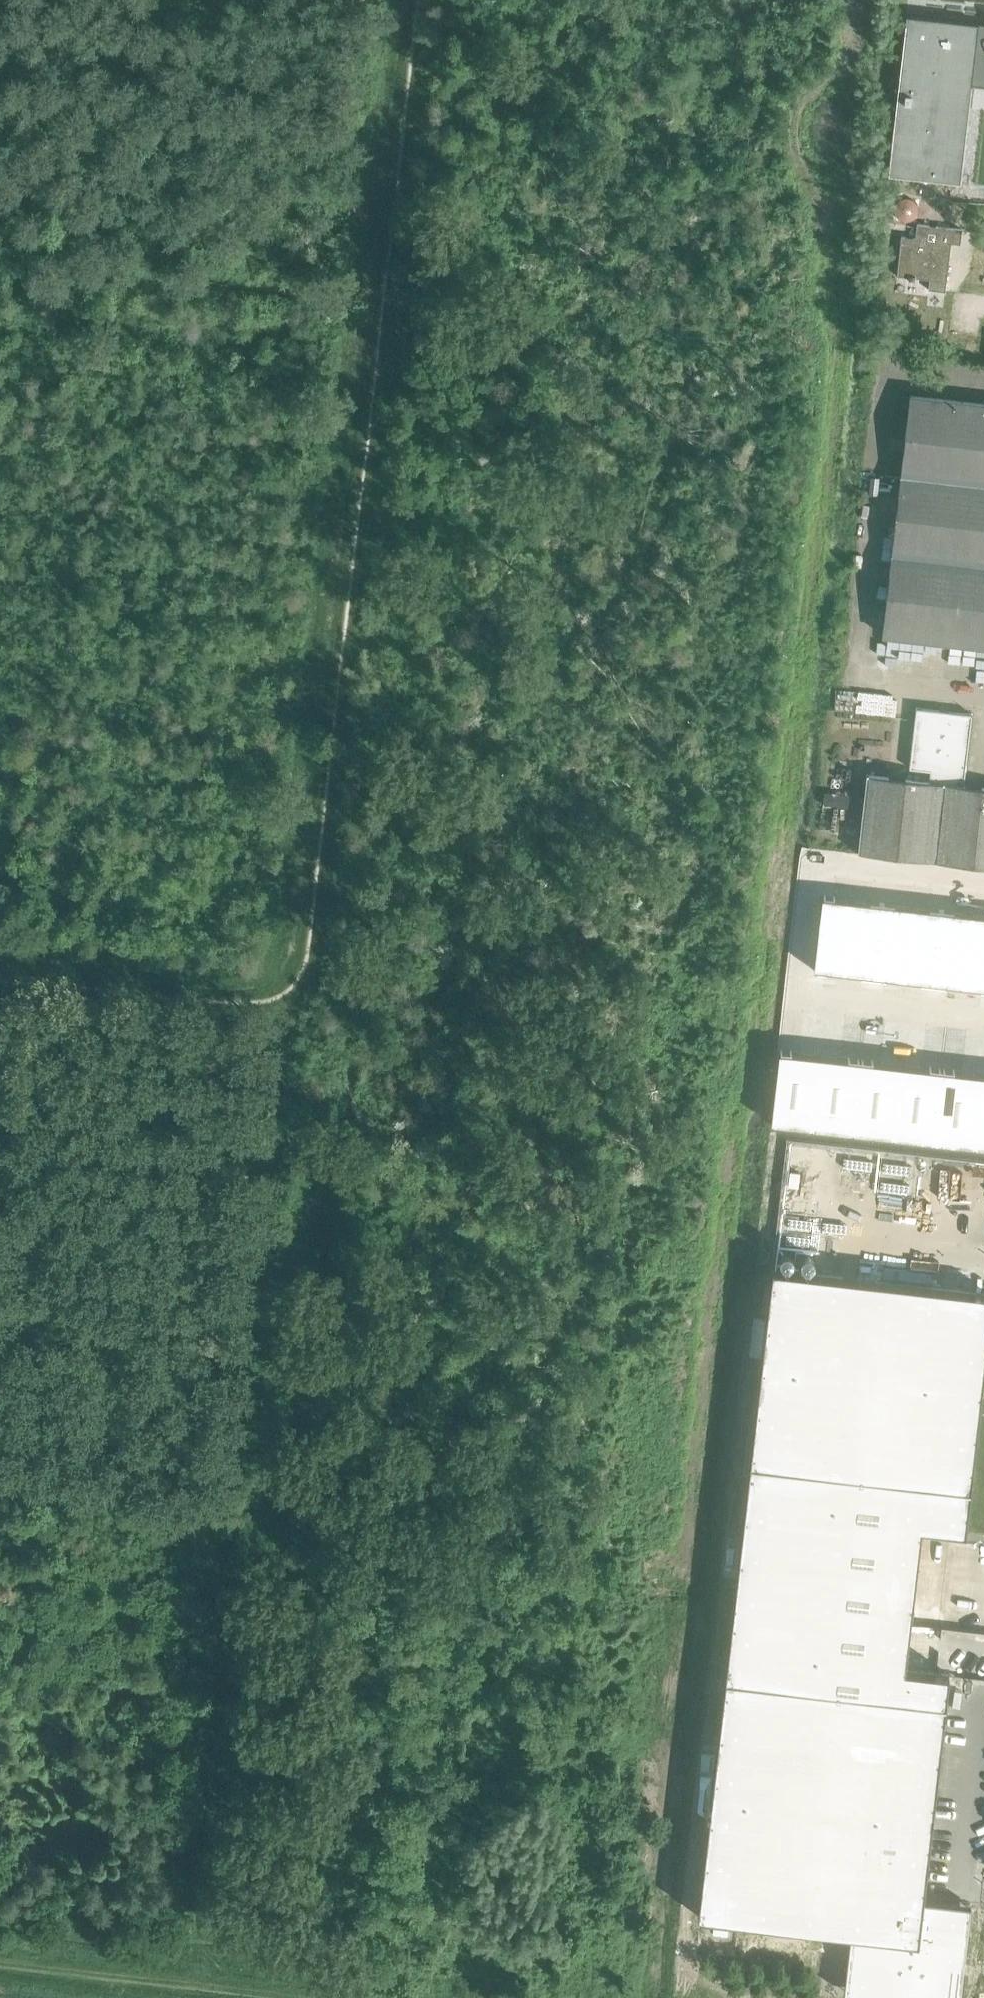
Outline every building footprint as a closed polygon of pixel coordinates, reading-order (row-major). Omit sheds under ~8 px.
[(906,15),(888,174),(960,182),(971,85),(971,83),(976,39),(944,35),(940,29),(941,19),(906,15)] [(971,85),(983,86),(983,25),(978,24),(976,39),(971,83),(971,85)] [(895,196),(892,221),(917,223),(918,223),(921,198),(895,196)] [(917,223),(915,237),(901,235),(896,275),(908,277),(907,279),(915,280),(915,278),(929,280),(928,289),(945,291),(945,289),(950,242),(960,243),(962,229),(918,223),(917,223)] [(881,634),(983,646),(983,403),(909,394),(881,634)] [(964,785),(972,714),(916,707),(909,768),(930,770),(929,781),(868,775),(868,773),(867,773),(858,853),(859,853),(859,851),(933,860),(933,861),(935,861),(935,860),(983,866),(983,788),(964,785)] [(813,962),(983,981),(983,909),(822,890),(813,962)] [(770,1124),(983,1149),(983,1076),(778,1052),(770,1124)] [(697,1916),(850,1933),(856,1934),(850,1992),(843,1992),(843,1993),(861,1995),(885,1997),(953,1997),(963,1905),(970,1906),(970,1905),(952,1903),(922,1899),(948,1674),(904,1669),(921,1527),(965,1532),(983,1365),(983,1293),(771,1269),(697,1916)]
